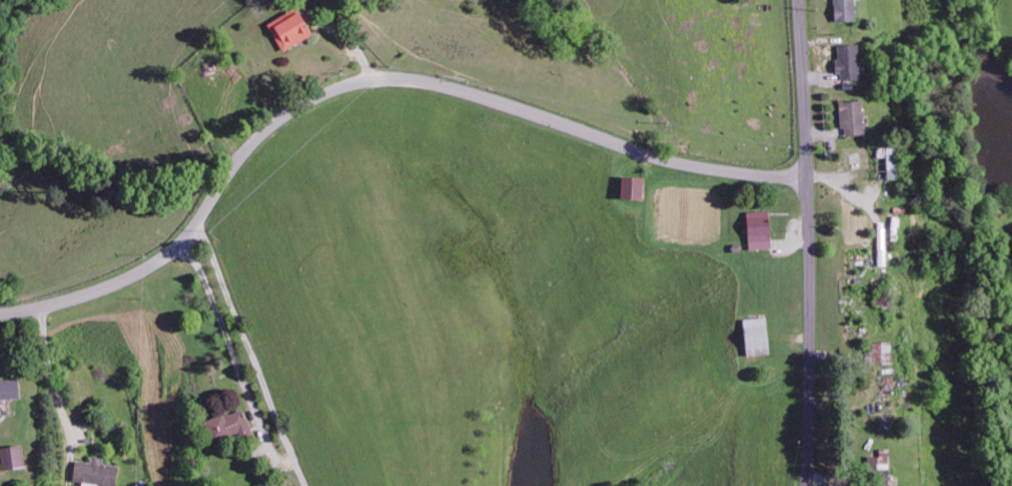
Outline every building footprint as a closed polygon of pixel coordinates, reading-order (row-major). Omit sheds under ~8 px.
[(834,21),(854,21),(853,0),(833,0),(834,21)] [(265,24),(281,51),(310,35),(293,7),(265,24)] [(858,79),(857,44),(837,45),(837,60),(833,60),(834,73),(840,73),(840,80),(858,79)] [(861,101),(839,101),(840,135),(862,134),(861,101)] [(885,147),(884,179),(895,180),(896,147),(885,147)] [(640,199),(641,177),(619,176),(618,198),(640,199)] [(747,249),(769,248),(768,211),(746,212),(747,249)] [(742,356),(766,355),(765,318),(741,319),(742,356)] [(890,364),(889,342),(865,343),(865,364),(890,364)] [(17,399),(16,379),(0,380),(0,400),(17,399)] [(251,434),(238,407),(202,424),(212,445),(237,432),(240,439),(251,434)] [(21,466),(19,445),(0,447),(0,469),(21,466)] [(887,485),(888,449),(878,449),(878,456),(866,456),(866,475),(873,475),(873,485),(887,485)] [(98,485),(111,485),(114,485),(117,466),(102,465),(102,459),(91,458),(91,463),(74,461),(72,481),(81,482),(81,485),(98,485)]
